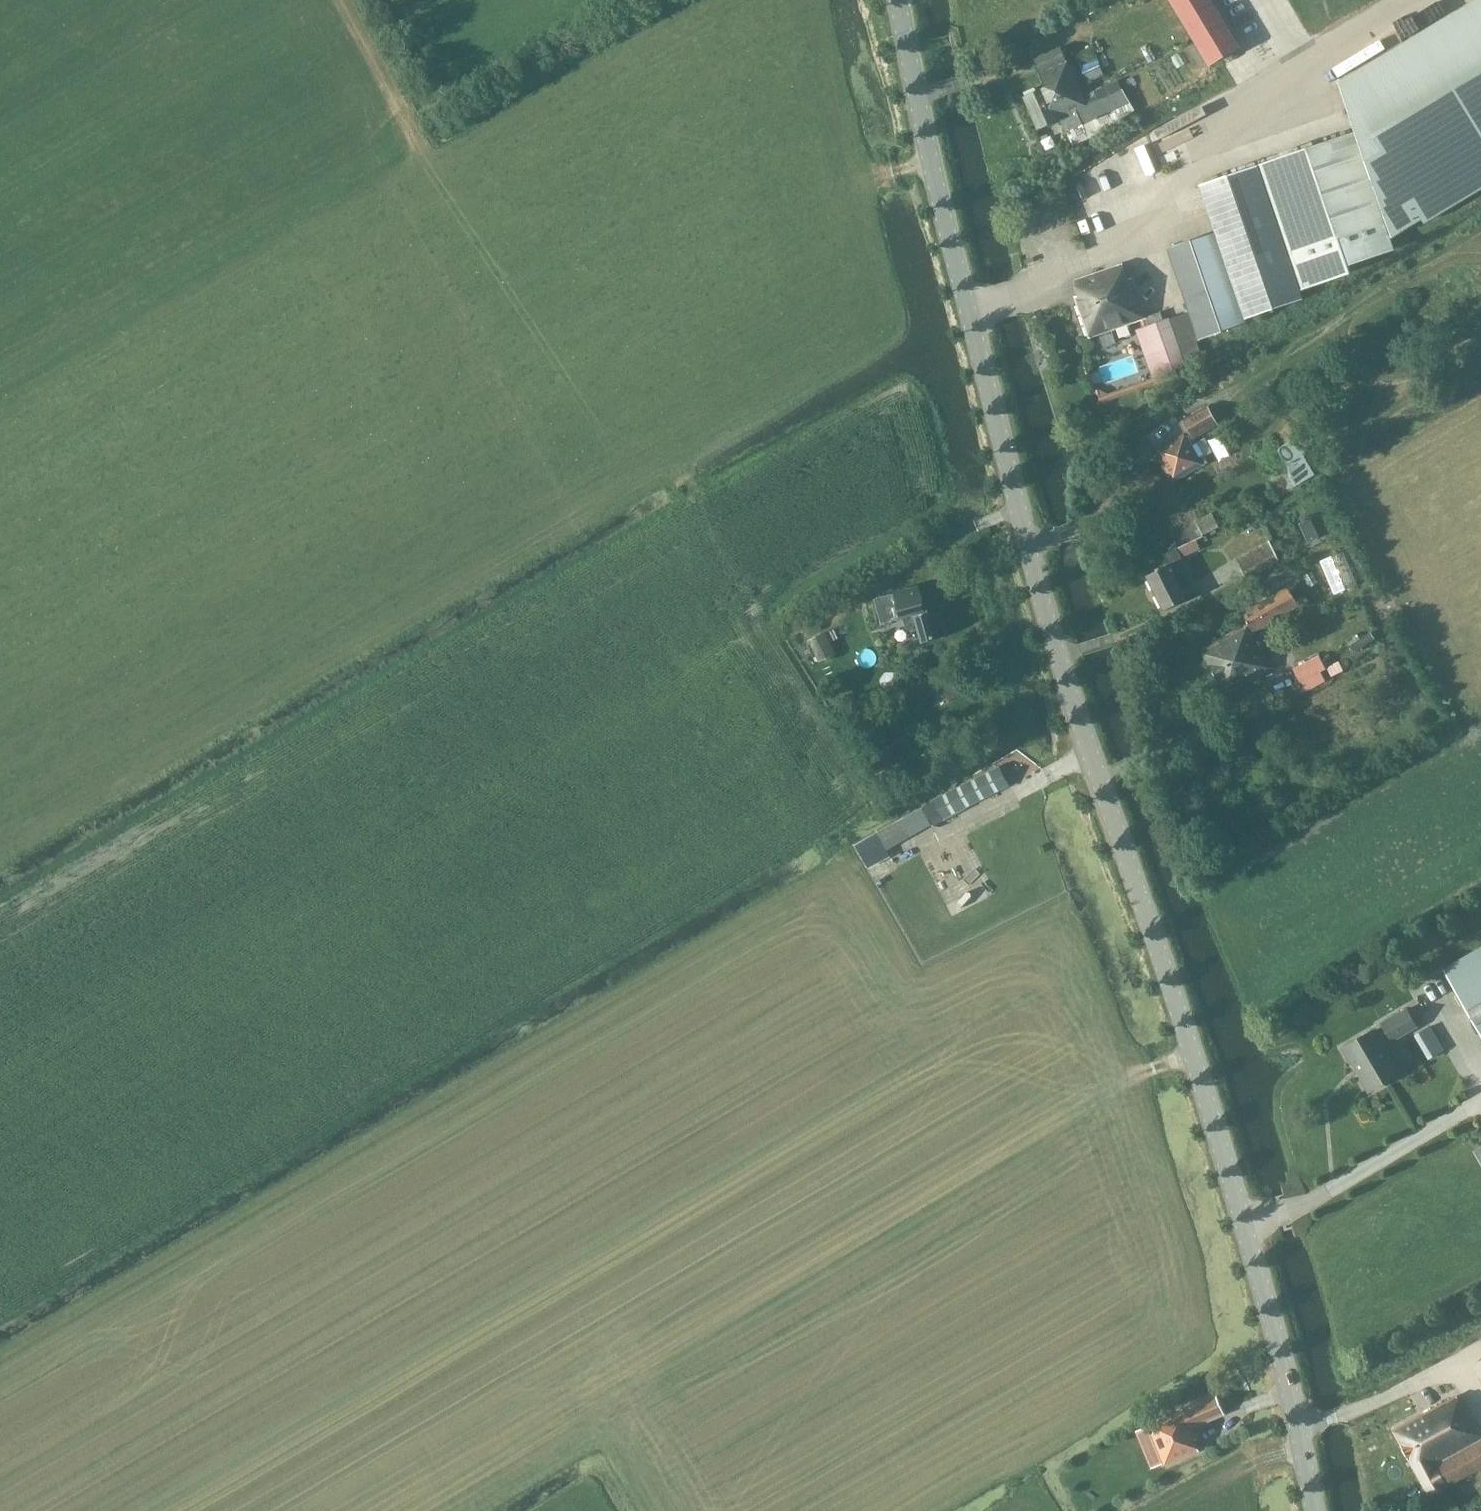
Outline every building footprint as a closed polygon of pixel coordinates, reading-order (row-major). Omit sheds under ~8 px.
[(1211,64),(1238,48),(1235,43),(1209,0),(1172,0),(1211,64)] [(1354,133),(1391,239),(1422,220),(1425,224),(1480,190),(1480,0),(1475,0),(1337,83),(1354,133)] [(1084,94),(1061,46),(1033,58),(1045,87),(1023,96),(1038,130),(1061,120),(1066,132),(1066,131),(1073,145),(1100,133),(1130,113),(1126,105),(1131,102),(1117,80),(1084,94)] [(1395,250),(1391,239),(1354,133),(1258,165),(1301,291),(1352,273),(1349,266),(1395,250)] [(1101,179),(1144,170),(1141,156),(1098,164),(1101,179)] [(1304,298),(1301,291),(1258,165),(1200,185),(1216,232),(1168,249),(1189,310),(1135,329),(1153,378),(1205,359),(1199,339),(1246,323),(1245,318),(1304,298)] [(1111,195),(1126,188),(1121,178),(1106,185),(1111,195)] [(1089,336),(1147,317),(1133,278),(1130,280),(1123,262),(1072,280),(1078,295),(1075,295),(1089,336)] [(1191,429),(1195,438),(1218,425),(1207,406),(1182,421),(1183,421),(1179,424),(1184,433),(1191,429)] [(1207,461),(1195,438),(1191,429),(1184,433),(1155,449),(1173,482),(1207,461)] [(1288,475),(1295,487),(1315,475),(1310,468),(1311,468),(1309,465),(1309,464),(1306,461),(1307,461),(1304,458),(1305,457),(1303,454),(1305,452),(1303,449),(1299,451),(1291,440),(1277,450),(1288,465),(1285,467),(1287,471),(1286,471),(1288,475)] [(1325,533),(1317,515),(1294,524),(1303,543),(1325,533)] [(1176,544),(1180,555),(1201,547),(1197,536),(1176,544)] [(1237,559),(1247,579),(1279,562),(1268,542),(1237,559)] [(1177,548),(1164,554),(1169,565),(1147,576),(1164,611),(1189,599),(1175,571),(1185,566),(1177,548)] [(1321,561),(1335,594),(1357,584),(1342,551),(1321,561)] [(1270,594),(1303,575),(1297,563),(1264,582),(1264,583),(1262,585),(1267,593),(1269,591),(1270,594)] [(926,608),(919,585),(890,593),(890,595),(875,599),(881,623),(900,618),(900,619),(904,618),(906,628),(912,631),(919,629),(923,643),(948,635),(941,610),(930,613),(929,610),(926,608)] [(1251,633),(1299,605),(1290,588),(1243,613),(1249,625),(1211,644),(1201,650),(1226,695),(1269,670),(1261,657),(1264,655),(1251,633)] [(945,817),(1009,785),(1000,766),(935,800),(945,817)] [(885,848),(909,834),(899,816),(875,830),(885,848)] [(1443,970),(1480,1035),(1480,948),(1443,970)] [(1375,1030),(1343,1049),(1368,1092),(1400,1074),(1383,1045),(1392,1040),(1392,1041),(1416,1027),(1406,1010),(1382,1024),(1384,1026),(1375,1031),(1375,1030)] [(1426,1056),(1442,1048),(1429,1024),(1414,1032),(1426,1056)] [(1452,1386),(1389,1421),(1393,1430),(1392,1431),(1429,1497),(1480,1469),(1480,1430),(1468,1406),(1465,1408),(1452,1386)] [(1225,1414),(1217,1395),(1148,1425),(1165,1466),(1199,1451),(1189,1430),(1225,1414)]
